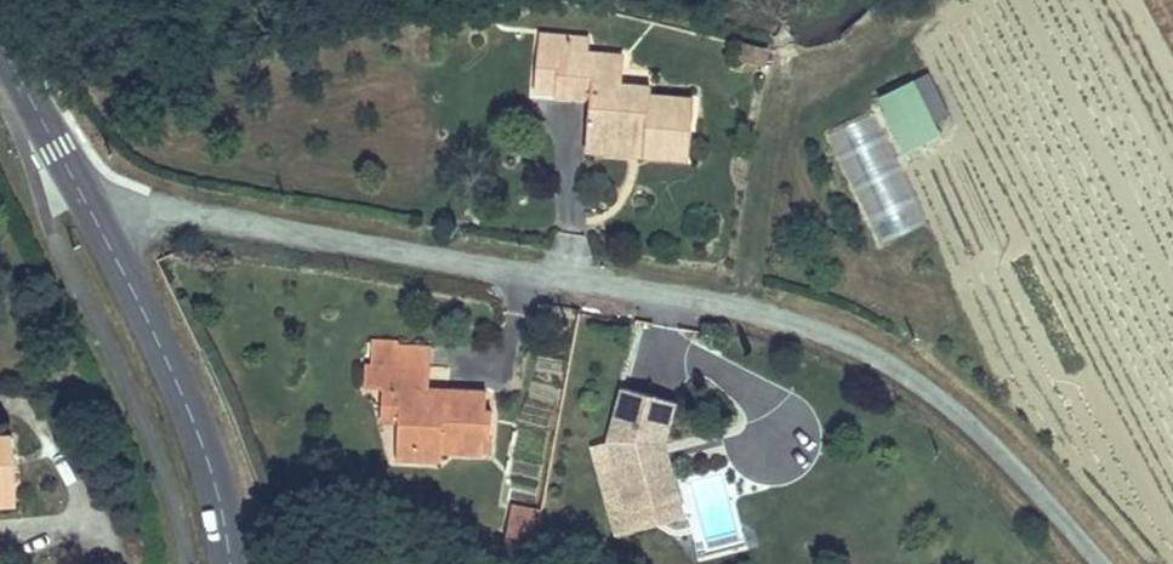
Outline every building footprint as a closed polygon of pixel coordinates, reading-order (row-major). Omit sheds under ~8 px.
[(590,98),(587,134),(642,140),(641,154),(687,159),(693,101),(650,98),(650,87),(619,85),(620,71),(594,69),(595,55),(560,51),(556,94),(590,98)] [(621,58),(595,55),(594,69),(620,71),(621,58)] [(875,94),(903,151),(943,131),(914,74),(875,94)] [(882,242),(925,223),(874,111),(832,129),(882,242)] [(642,140),(587,134),(586,149),(641,154),(642,140)] [(381,345),(380,366),(414,367),(414,346),(381,345)] [(414,367),(380,366),(346,365),(346,389),(385,391),(384,444),(402,444),(402,458),(430,460),(430,450),(474,451),(474,436),(480,436),(482,412),(474,412),(474,391),(414,389),(414,367)] [(655,460),(659,443),(670,403),(618,389),(604,440),(620,495),(662,484),(655,460)] [(659,443),(655,460),(662,484),(620,495),(623,508),(674,494),(659,443)] [(402,444),(384,444),(384,457),(402,458),(402,444)] [(10,494),(8,445),(0,445),(0,495),(10,494)] [(694,545),(736,538),(724,472),(691,478),(698,516),(689,517),(694,545)] [(10,514),(10,494),(0,495),(0,514),(10,514)] [(511,500),(510,514),(535,516),(536,502),(511,500)] [(508,545),(532,547),(535,516),(510,514),(508,545)]
